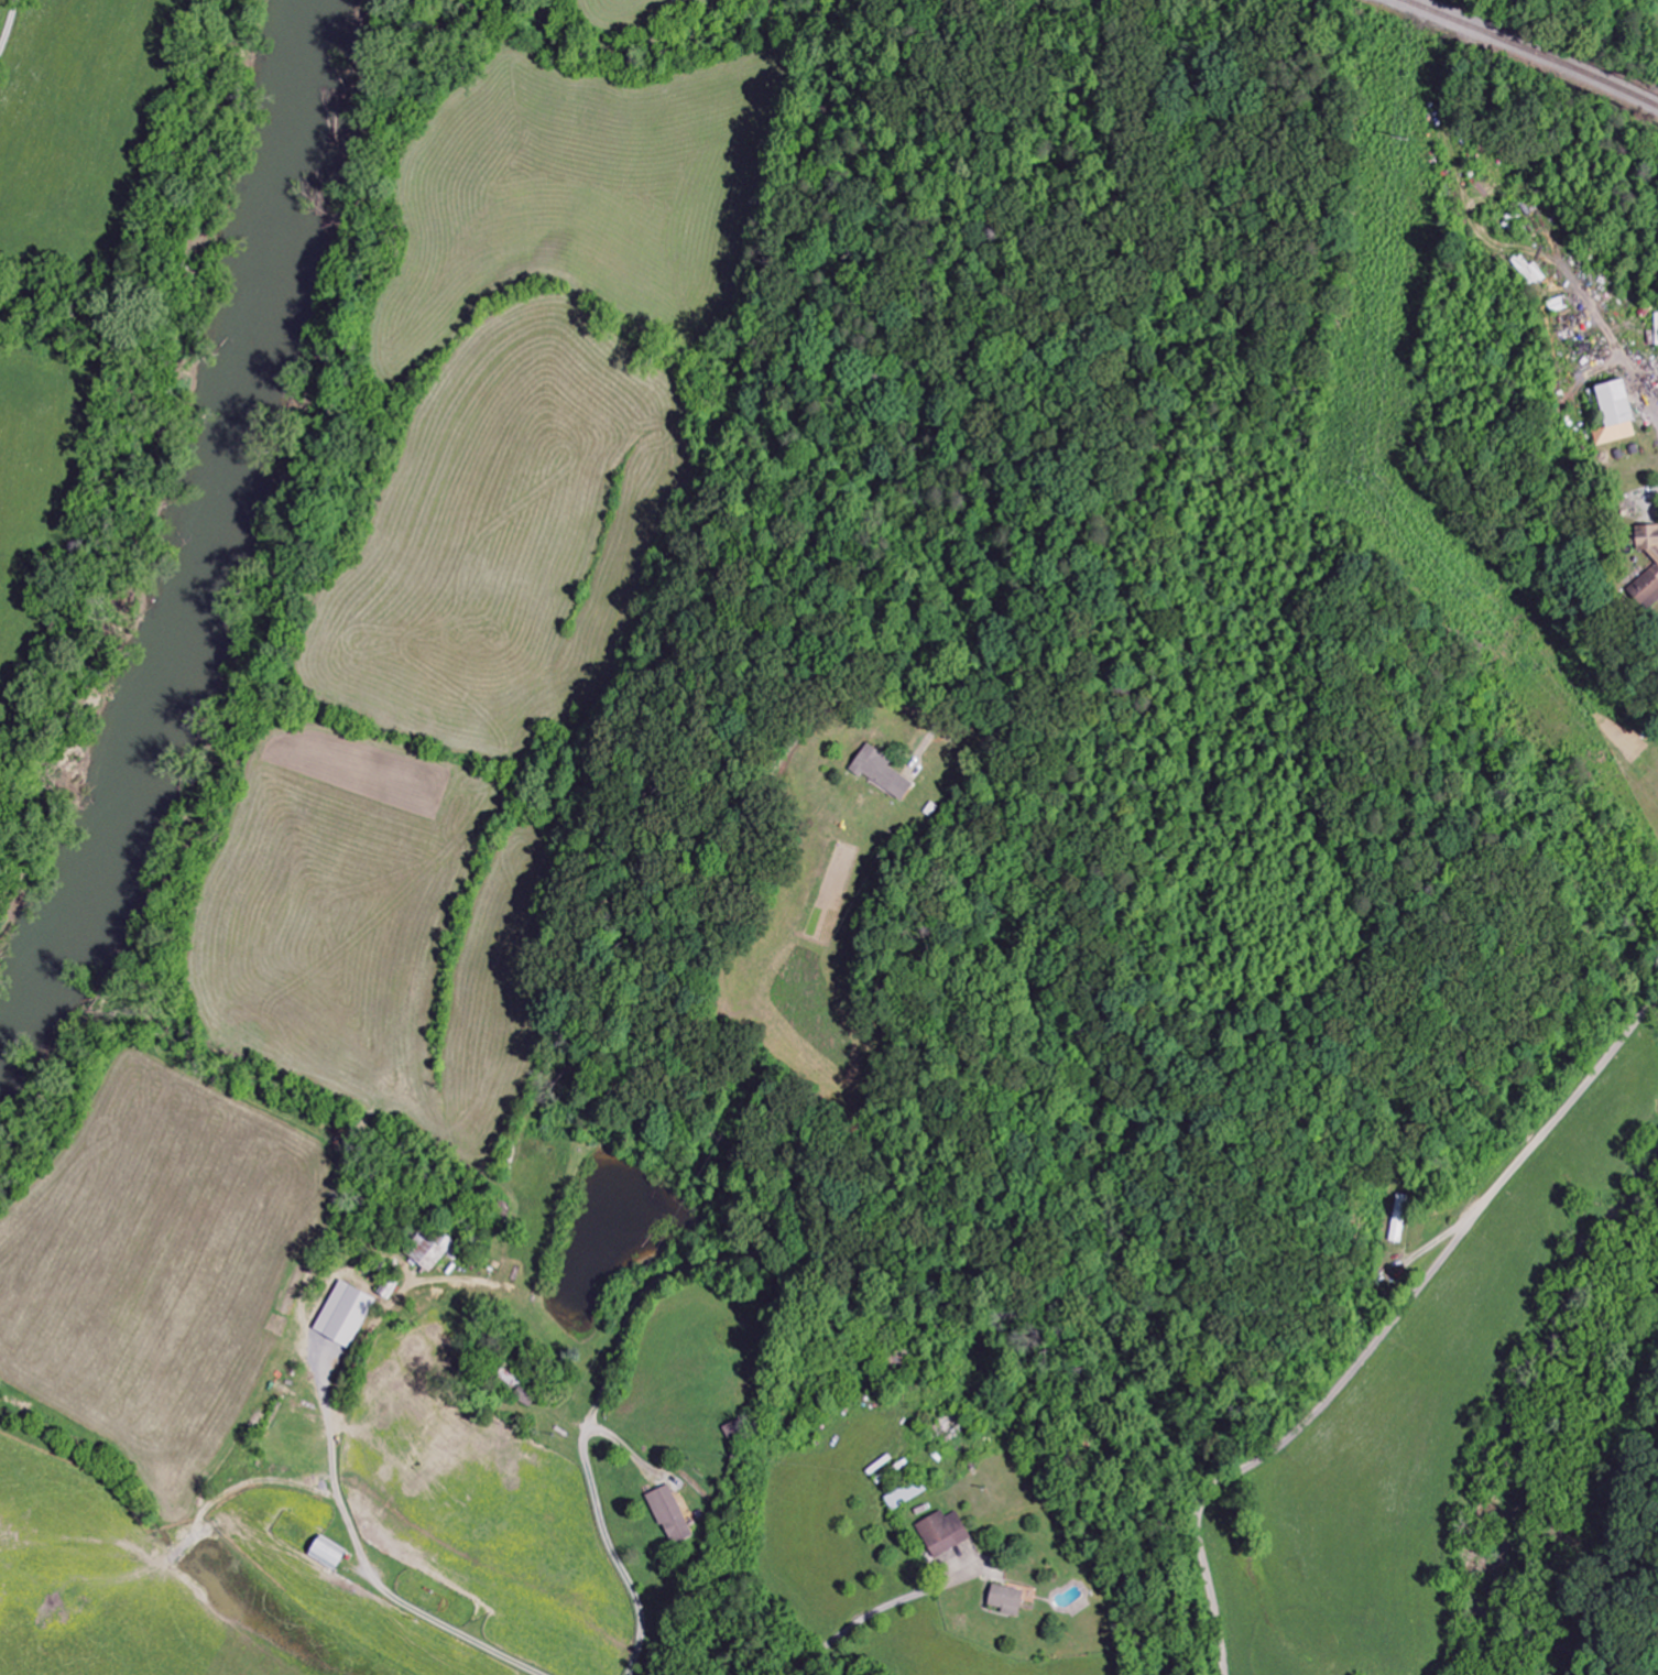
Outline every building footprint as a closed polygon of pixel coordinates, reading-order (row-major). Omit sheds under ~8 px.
[(1597,446),(1637,438),(1624,380),(1595,387),(1605,429),(1593,432),(1597,446)] [(1649,527),(1643,532),(1635,533),(1636,542),(1656,566),(1627,590),(1633,598),(1633,603),(1641,612),(1646,612),(1657,602),(1657,526),(1649,527)] [(887,768),(892,761),(867,745),(849,771),(860,778),(861,776),(902,802),(913,784),(887,768)] [(1412,1198),(1400,1195),(1390,1242),(1402,1245),(1412,1198)] [(430,1275),(456,1243),(447,1236),(438,1246),(421,1232),(404,1253),(430,1275)] [(315,1334),(352,1350),(375,1298),(338,1281),(315,1334)] [(510,1399),(528,1407),(533,1395),(516,1387),(510,1399)] [(883,1498),(891,1512),(926,1492),(918,1478),(883,1498)] [(649,1494),(668,1546),(691,1538),(672,1486),(649,1494)] [(915,1525),(933,1559),(971,1539),(956,1512),(944,1518),(941,1512),(915,1525)] [(307,1555),(333,1571),(345,1552),(319,1536),(307,1555)] [(988,1607),(1001,1609),(1000,1615),(1019,1618),(1023,1591),(991,1586),(988,1607)]
